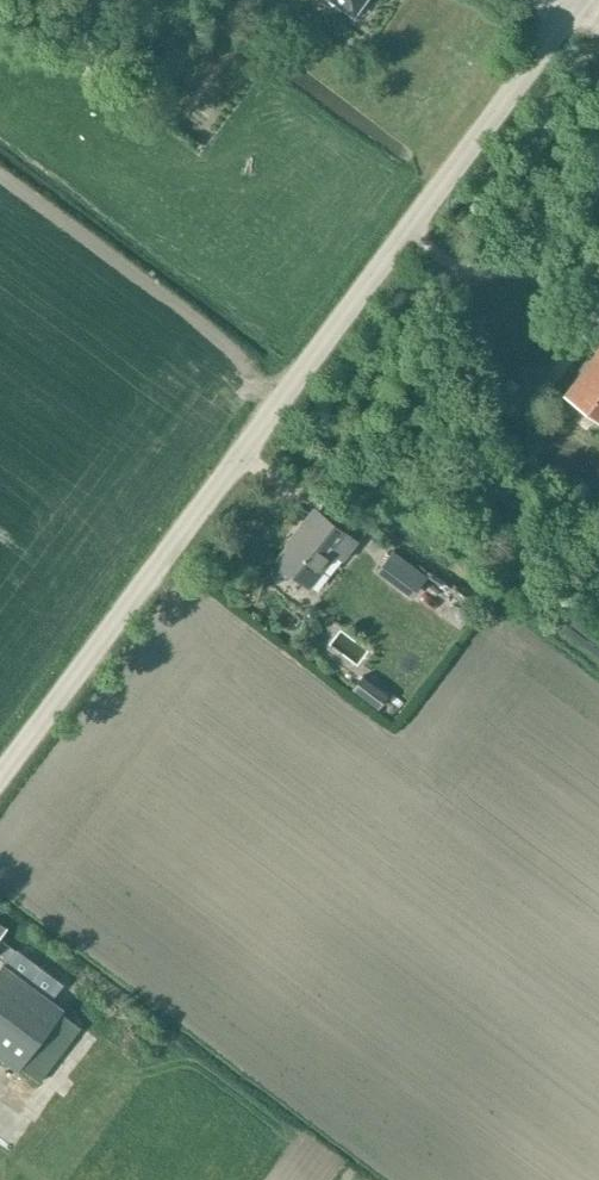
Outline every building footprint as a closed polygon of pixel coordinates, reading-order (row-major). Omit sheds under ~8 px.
[(364,0),(333,0),(353,15),(364,0)] [(567,390),(598,415),(598,347),(567,390)] [(343,561),(357,542),(325,517),(316,529),(306,521),(295,534),(298,536),(278,563),(310,588),(336,555),(343,561)] [(410,597),(427,575),(393,550),(377,571),(410,597)] [(456,617),(460,620),(466,619),(469,615),(469,609),(464,605),(458,606),(455,611),(456,617)] [(342,651),(332,664),(356,681),(365,668),(342,651)] [(389,695),(362,675),(352,689),(379,709),(389,695)] [(65,1009),(85,982),(24,937),(15,948),(0,939),(0,959),(4,962),(0,967),(0,1059),(17,1071),(19,1068),(40,1083),(81,1027),(62,1013),(64,1009),(64,1010),(65,1009)]
